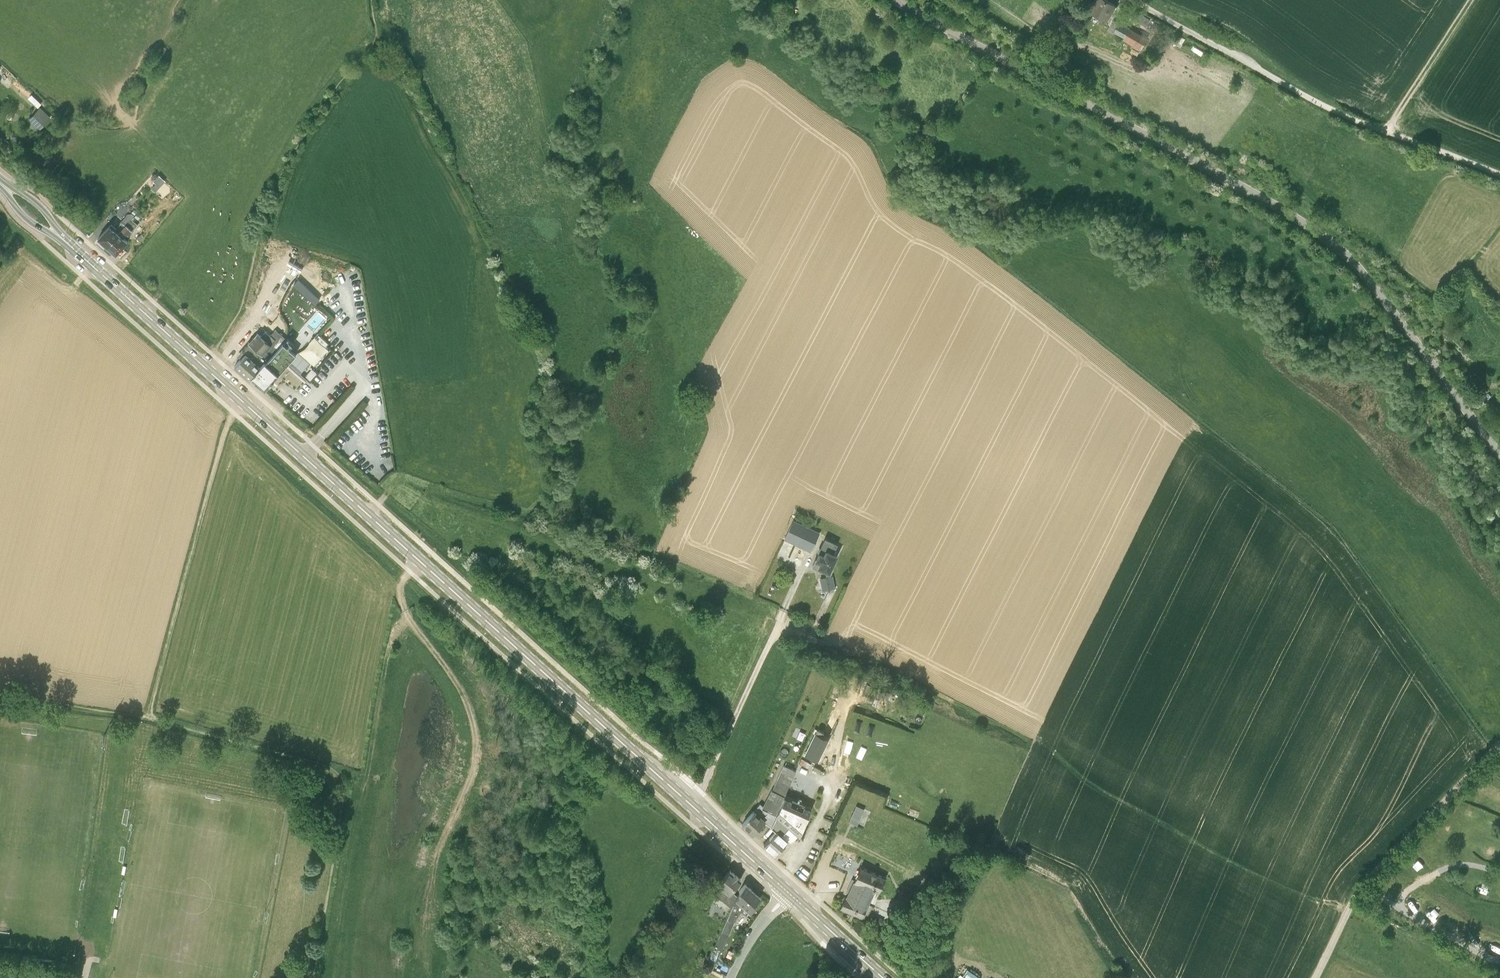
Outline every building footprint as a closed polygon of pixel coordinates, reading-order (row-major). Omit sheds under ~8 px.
[(1109,14),(1117,0),(1095,0),(1092,4),(1109,14)] [(1153,12),(1136,2),(1131,10),(1149,19),(1153,12)] [(1125,32),(1143,43),(1149,32),(1116,13),(1110,24),(1115,27),(1116,25),(1126,31),(1125,32)] [(30,119),(41,128),(48,119),(38,110),(30,119)] [(154,180),(156,183),(151,188),(155,192),(165,181),(159,175),(154,180)] [(109,226),(104,231),(98,239),(107,247),(126,225),(131,219),(133,217),(133,216),(134,216),(132,214),(130,216),(128,214),(115,228),(111,224),(109,226)] [(138,225),(134,221),(131,219),(126,225),(107,247),(116,255),(122,247),(127,242),(123,239),(127,233),(128,234),(132,231),(138,225)] [(275,330),(271,335),(276,340),(281,344),(282,343),(282,342),(286,339),(275,330)] [(247,345),(242,351),(245,354),(251,359),(253,357),(257,360),(276,340),(271,335),(265,331),(260,336),(257,334),(247,345)] [(320,333),(312,340),(322,351),(331,343),(320,333)] [(240,359),(235,366),(237,367),(249,378),(250,379),(251,378),(281,344),(276,340),(257,360),(253,357),(251,359),(245,354),(240,359)] [(301,371),(309,362),(296,350),(294,352),(292,351),(288,347),(282,342),(282,343),(281,344),(251,378),(264,390),(265,390),(265,389),(268,386),(274,391),(283,379),(297,391),(307,379),(310,381),(316,373),(318,372),(312,367),(305,375),(301,371)] [(818,533),(792,520),(783,538),(809,551),(818,533)] [(830,569),(836,555),(832,553),(836,544),(824,539),(818,553),(819,553),(816,559),(815,558),(813,564),(814,565),(813,567),(816,568),(817,566),(819,567),(826,570),(826,571),(826,572),(827,573),(828,573),(829,573),(830,573),(831,572),(831,571),(831,570),(831,569),(830,569)] [(835,574),(822,578),(825,590),(838,587),(835,574)] [(834,679),(845,683),(849,674),(838,669),(834,679)] [(896,695),(883,690),(867,683),(863,692),(879,699),(881,695),(894,700),(896,695)] [(794,735),(803,739),(809,724),(800,720),(794,735)] [(828,740),(821,736),(823,732),(818,730),(805,755),(817,761),(828,740)] [(808,769),(811,764),(801,758),(798,763),(808,769)] [(765,820),(771,825),(776,814),(784,797),(796,770),(784,764),(772,789),(759,814),(755,810),(749,817),(742,824),(753,834),(759,826),(765,820)] [(810,809),(784,797),(776,814),(789,824),(799,834),(810,809)] [(859,824),(867,808),(858,804),(851,820),(859,824)] [(1468,815),(1475,816),(1476,807),(1469,806),(1468,815)] [(789,824),(776,814),(771,825),(776,830),(764,843),(774,853),(788,838),(782,833),(789,824)] [(885,878),(869,871),(860,867),(856,876),(858,877),(856,881),(855,880),(854,881),(858,882),(850,899),(845,897),(841,907),(862,917),(874,890),(878,893),(885,878)] [(731,891),(734,887),(741,879),(730,870),(723,877),(718,884),(711,891),(714,894),(723,901),(731,907),(734,900),(737,896),(731,891)] [(726,918),(727,918),(734,921),(740,912),(746,916),(750,911),(756,905),(754,903),(760,897),(745,883),(739,891),(741,892),(737,896),(734,900),(731,907),(726,918)] [(916,890),(906,885),(901,894),(911,900),(916,890)] [(734,921),(727,918),(721,931),(715,945),(723,948),(734,921)]
